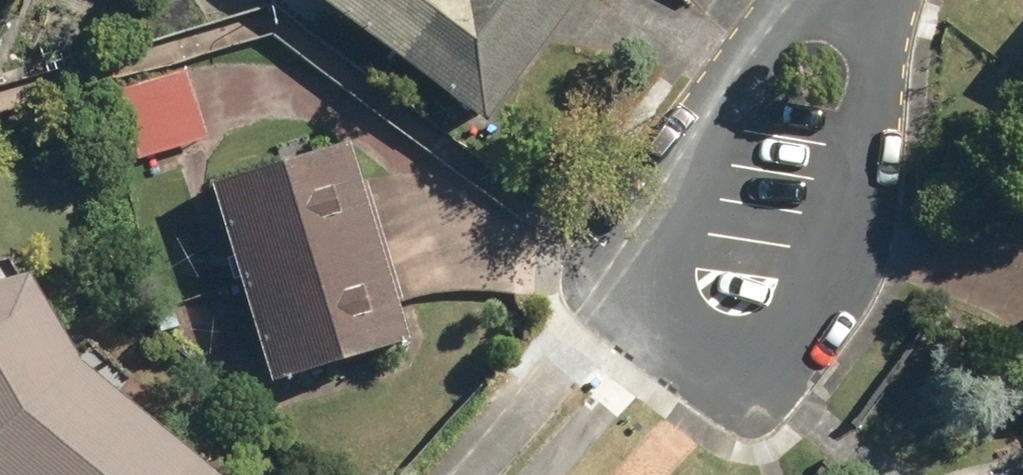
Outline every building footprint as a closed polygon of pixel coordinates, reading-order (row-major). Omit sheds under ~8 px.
[(480,129),(578,0),(309,0),(480,129)] [(188,70),(113,91),(133,163),(208,143),(188,70)] [(349,144),(205,188),(267,389),(412,344),(349,144)] [(73,363),(23,279),(0,285),(0,474),(204,474),(73,363)]
